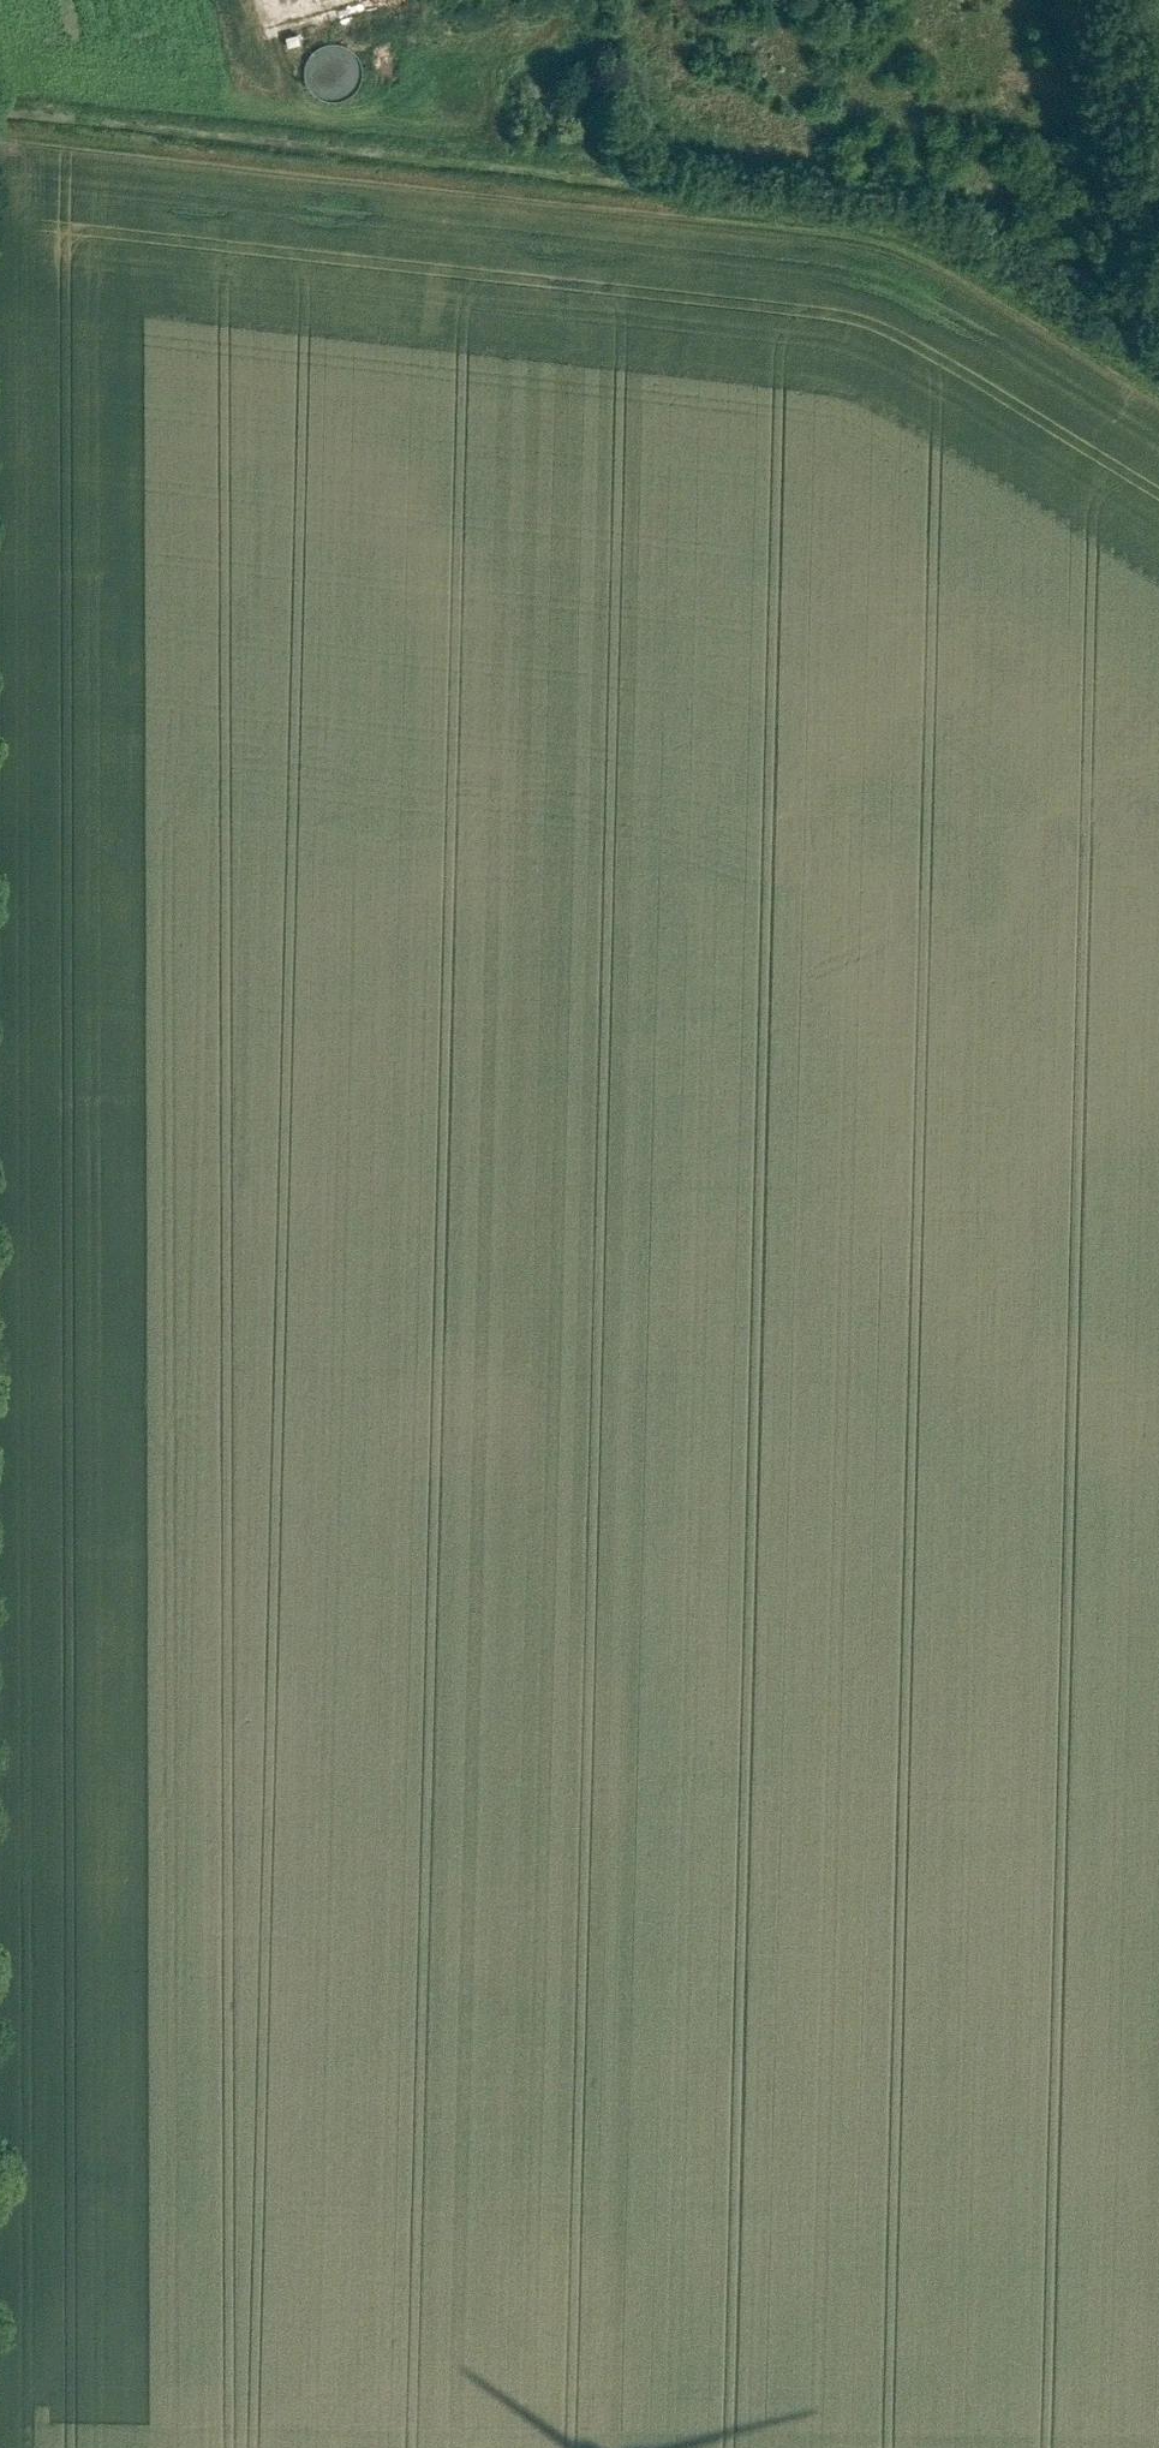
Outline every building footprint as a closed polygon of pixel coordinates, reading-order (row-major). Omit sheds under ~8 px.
[(315,87),(354,85),(352,48),(313,51),(315,87)]
